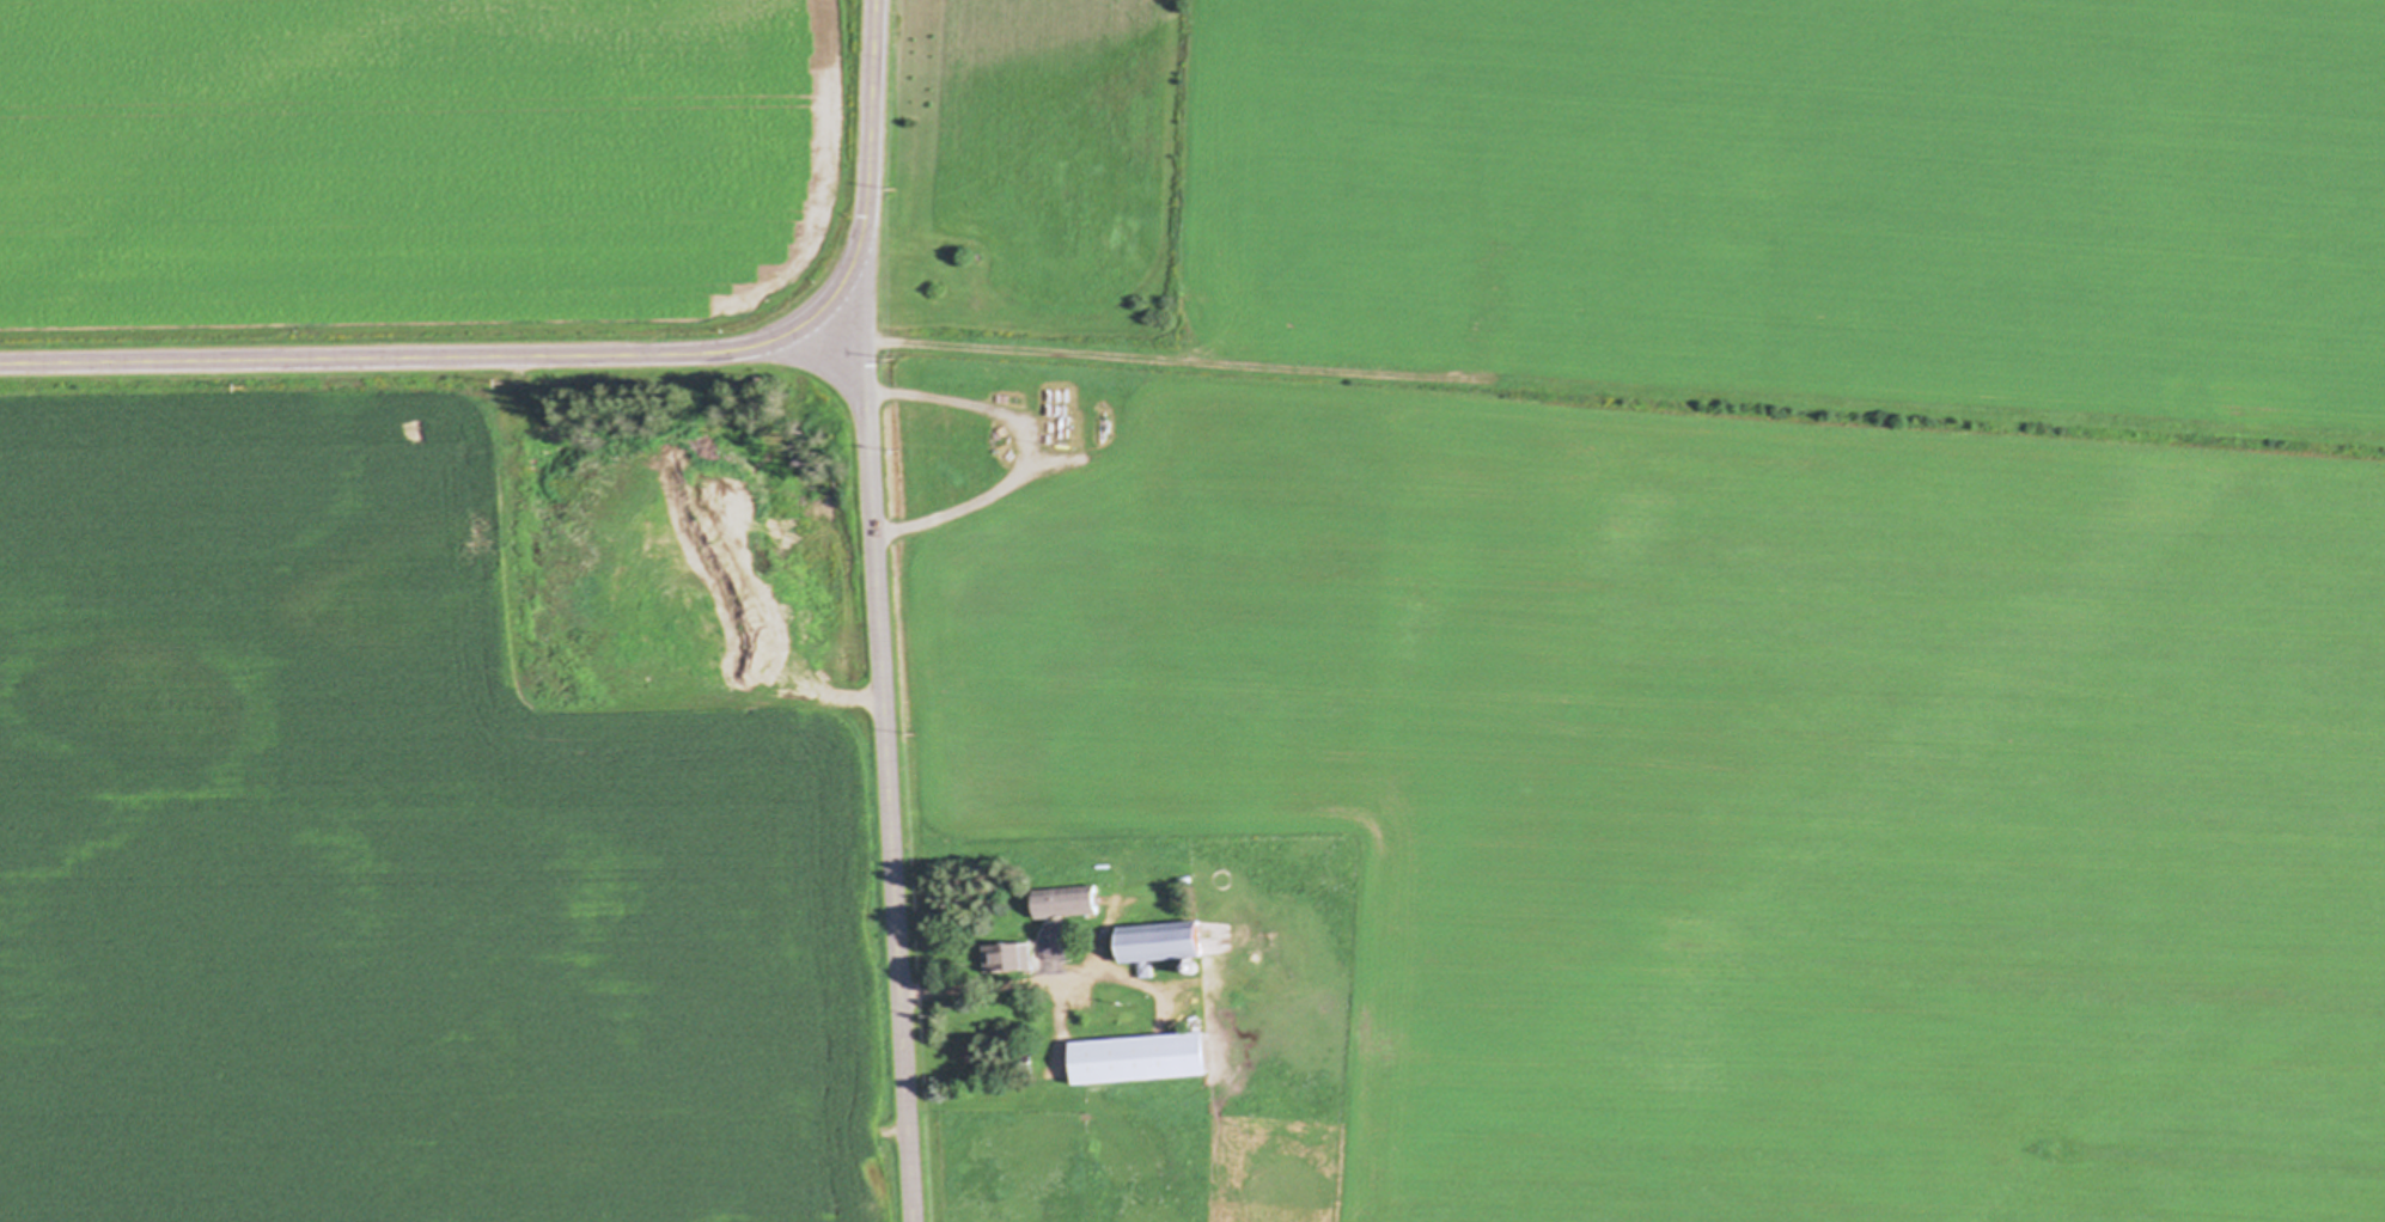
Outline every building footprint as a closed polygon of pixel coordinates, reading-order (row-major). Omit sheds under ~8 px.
[(1036,889),(1037,918),(1100,916),(1098,887),(1036,889)] [(1205,958),(1203,923),(1122,927),(1124,964),(1141,963),(1141,978),(1152,977),(1151,961),(1205,958)] [(985,974),(1034,972),(1032,943),(984,945),(985,974)] [(1075,1085),(1209,1078),(1206,1034),(1073,1041),(1075,1085)]
